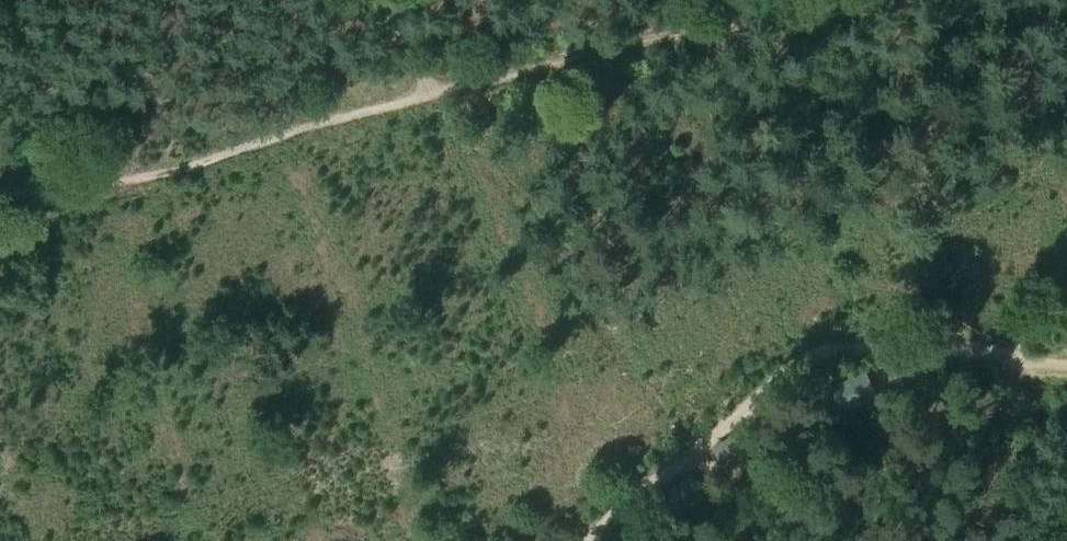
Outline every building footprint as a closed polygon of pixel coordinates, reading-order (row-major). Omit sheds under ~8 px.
[(825,414),(875,396),(865,370),(816,388),(825,414)]
